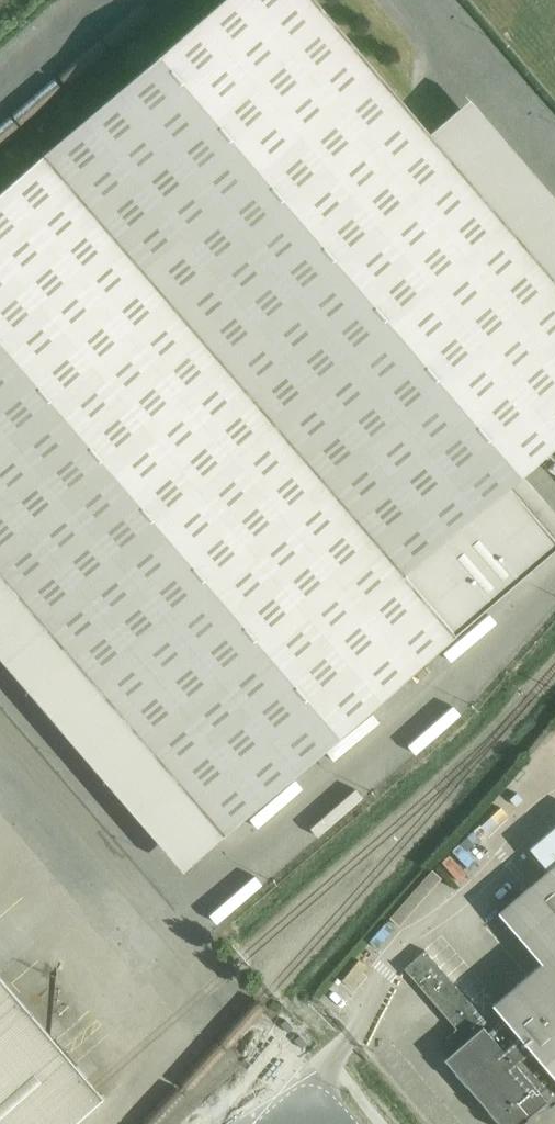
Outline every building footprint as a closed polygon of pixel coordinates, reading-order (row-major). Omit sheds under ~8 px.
[(40,622),(223,835),(554,549),(554,539),(508,485),(554,445),(554,278),(316,0),(224,0),(0,192),(0,575),(40,622)] [(463,875),(471,869),(455,852),(448,858),(463,875)] [(445,1059),(501,1123),(519,1123),(545,1102),(550,1108),(554,1103),(554,864),(499,913),(542,962),(493,1004),(505,1018),(488,1032),(483,1026),(445,1059)] [(447,1038),(445,1059),(483,1026),(488,1022),(425,950),(405,967),(463,1034),(460,1036),(455,1030),(447,1038)] [(104,1097),(97,1089),(95,1087),(0,976),(0,1123),(72,1123),(104,1097)]
